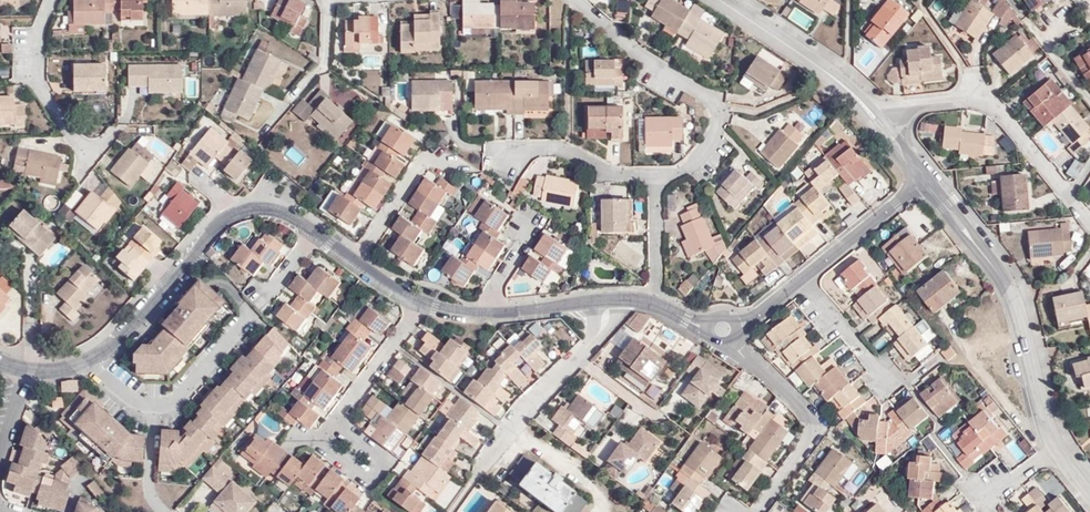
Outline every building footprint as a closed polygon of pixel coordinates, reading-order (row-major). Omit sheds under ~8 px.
[(112,9),(112,0),(104,0),(73,0),(73,24),(84,24),(104,24),(104,12),(112,12),(112,9)] [(112,9),(121,10),(121,16),(130,16),(130,20),(143,20),(143,3),(146,2),(146,0),(112,0),(112,9)] [(172,15),(209,15),(209,6),(209,0),(172,0),(172,15)] [(209,15),(209,28),(215,29),(215,20),(213,20),(213,15),(246,14),(246,0),(218,0),(218,6),(209,6),(209,15)] [(291,32),(299,36),(306,21),(299,17),(305,5),(296,0),(279,0),(271,16),(293,27),(291,32)] [(627,12),(629,2),(617,0),(616,11),(627,12)] [(666,25),(678,33),(690,14),(691,11),(672,0),(662,0),(652,16),(666,25)] [(820,14),(823,11),(829,15),(831,15),(839,3),(835,0),(798,0),(820,14)] [(866,37),(881,48),(909,15),(892,0),(891,0),(871,22),(876,26),(866,37)] [(989,0),(972,0),(973,1),(957,26),(977,39),(994,14),(992,13),(985,8),(989,0)] [(1003,20),(1010,8),(1004,0),(995,0),(999,3),(992,13),(994,14),(1003,20)] [(1040,2),(1043,0),(1026,0),(1034,12),(1043,6),(1040,2)] [(516,5),(516,2),(500,2),(500,6),(500,29),(516,28),(516,27),(535,27),(534,4),(516,5)] [(499,35),(499,32),(500,32),(500,29),(500,6),(493,6),(492,4),(479,5),(463,5),(463,28),(493,28),(493,34),(499,35)] [(1023,23),(1021,21),(1010,8),(1003,20),(1002,21),(999,25),(1007,30),(1011,22),(1013,21),(1018,27),(1023,23)] [(401,26),(402,51),(415,51),(415,45),(429,45),(430,50),(440,50),(439,14),(430,13),(431,15),(420,16),(420,22),(414,22),(415,26),(401,26)] [(710,59),(724,34),(690,14),(678,33),(689,39),(686,45),(710,59)] [(837,19),(831,15),(829,15),(826,21),(833,25),(837,19)] [(358,21),(344,22),(345,51),(359,50),(359,44),(378,43),(378,17),(358,17),(358,21)] [(84,33),(84,24),(73,24),(69,24),(69,33),(84,33)] [(908,24),(902,30),(906,33),(911,27),(908,24)] [(666,25),(664,29),(676,36),(678,33),(666,25)] [(1037,50),(1024,34),(1020,38),(1032,54),(1037,50)] [(1011,74),(1034,56),(1032,54),(1020,38),(1018,37),(1002,51),(996,56),(1011,74)] [(998,46),(991,51),(996,56),(1002,51),(998,46)] [(889,81),(895,84),(902,83),(902,77),(921,75),(922,79),(942,77),(941,58),(931,59),(930,47),(918,48),(918,51),(907,52),(908,61),(900,62),(901,68),(893,69),(888,75),(889,81)] [(280,61),(257,50),(243,80),(262,89),(266,91),(273,76),(280,61)] [(1075,59),(1081,68),(1086,65),(1089,71),(1089,50),(1075,59)] [(757,56),(744,76),(756,85),(758,81),(769,89),(771,87),(779,91),(788,77),(757,56)] [(280,79),(287,64),(280,61),(273,76),(280,79)] [(586,62),(586,85),(623,85),(623,69),(615,69),(615,62),(586,62)] [(10,76),(10,65),(0,65),(0,77),(10,76)] [(73,65),(73,91),(88,90),(88,87),(106,87),(106,65),(73,65)] [(1084,75),(1089,71),(1086,65),(1081,68),(1084,75)] [(128,66),(128,86),(138,86),(138,76),(148,76),(148,86),(148,92),(181,92),(180,66),(128,66)] [(921,75),(902,77),(902,83),(903,84),(922,82),(922,79),(921,75)] [(138,86),(148,86),(148,76),(138,76),(138,86)] [(237,114),(247,119),(262,89),(243,80),(238,78),(224,109),(237,114)] [(1038,110),(1034,113),(1045,127),(1053,121),(1066,110),(1056,98),(1063,92),(1052,79),(1028,98),(1038,110)] [(769,89),(758,81),(756,85),(767,92),(769,89)] [(507,110),(507,114),(515,114),(515,82),(475,82),(475,106),(507,106),(507,110)] [(548,82),(515,82),(515,114),(524,114),(524,111),(524,107),(548,107),(548,96),(548,82)] [(452,83),(412,84),(413,110),(439,109),(439,103),(453,103),(452,83)] [(385,97),(385,107),(390,110),(390,88),(381,88),(382,97),(385,97)] [(306,121),(311,115),(320,123),(338,138),(352,122),(325,99),(328,95),(321,90),(308,104),(298,115),(306,121)] [(695,109),(695,98),(684,91),(679,100),(695,109)] [(1072,106),(1073,104),(1063,92),(1056,98),(1066,110),(1072,106)] [(4,119),(3,124),(14,124),(15,127),(23,127),(24,106),(14,105),(14,97),(0,97),(0,119),(4,119)] [(1028,98),(1025,102),(1034,113),(1038,110),(1028,98)] [(302,99),(292,110),(298,115),(308,104),(302,99)] [(1066,110),(1053,121),(1073,145),(1069,148),(1074,155),(1086,144),(1084,142),(1089,137),(1089,136),(1087,133),(1089,130),(1089,128),(1072,106),(1066,110)] [(588,139),(606,138),(606,132),(606,129),(611,129),(611,133),(612,139),(623,138),(623,107),(588,108),(588,139)] [(407,115),(396,108),(393,112),(404,119),(407,115)] [(221,117),(233,122),(237,114),(224,109),(221,117)] [(682,139),(681,119),(646,119),(646,147),(672,146),(672,138),(682,139)] [(386,120),(376,135),(382,139),(392,125),(386,120)] [(317,127),(335,142),(338,138),(320,123),(317,127)] [(413,140),(392,125),(382,139),(399,150),(404,154),(413,140)] [(782,131),(763,155),(780,168),(800,146),(797,143),(804,135),(792,125),(785,133),(782,131)] [(224,158),(229,152),(231,149),(224,144),(226,142),(209,128),(189,154),(206,167),(215,156),(222,161),(224,158)] [(984,156),(984,154),(995,155),(997,138),(987,137),(986,139),(963,135),(964,130),(946,128),(944,148),(960,149),(960,153),(984,156)] [(1009,154),(1017,148),(1009,137),(1001,143),(1009,154)] [(378,144),(383,149),(375,161),(386,169),(396,176),(402,167),(397,163),(400,160),(395,156),(399,150),(382,139),(378,144)] [(844,146),(842,145),(828,157),(832,161),(842,174),(851,185),(856,181),(864,174),(861,170),(868,164),(849,141),(844,146)] [(136,142),(130,150),(147,162),(153,155),(136,142)] [(238,180),(252,161),(239,151),(240,149),(241,148),(235,144),(231,149),(229,152),(224,158),(230,162),(224,169),(238,180)] [(26,167),(24,173),(40,177),(56,180),(61,158),(18,148),(14,164),(26,167)] [(110,172),(129,186),(138,174),(147,162),(130,150),(130,149),(123,159),(121,158),(110,172)] [(181,164),(172,157),(149,191),(155,197),(161,191),(157,186),(164,176),(171,180),(181,164)] [(832,161),(828,157),(816,166),(819,171),(832,161)] [(386,169),(375,161),(368,158),(364,165),(370,169),(362,181),(384,195),(389,187),(384,183),(386,180),(381,176),(386,169)] [(1074,179),(1083,166),(1074,160),(1065,173),(1074,179)] [(819,171),(816,166),(807,173),(818,187),(822,191),(835,180),(842,174),(832,161),(819,171)] [(144,179),(153,167),(147,162),(138,174),(144,179)] [(14,164),(12,171),(24,173),(26,167),(14,164)] [(859,184),(873,172),(868,164),(861,170),(864,174),(856,181),(859,184)] [(364,165),(356,176),(362,181),(370,169),(364,165)] [(739,170),(719,193),(737,209),(755,186),(760,189),(766,182),(753,173),(748,178),(739,170)] [(1026,174),(1002,176),(1002,181),(1004,194),(1005,212),(1029,210),(1026,174)] [(563,203),(563,205),(575,207),(580,182),(548,176),(547,179),(538,178),(535,195),(543,196),(543,200),(563,203)] [(39,184),(55,187),(56,180),(40,177),(39,184)] [(532,182),(523,177),(514,193),(522,199),(532,182)] [(838,185),(835,180),(822,191),(825,195),(838,185)] [(361,206),(365,200),(371,203),(374,199),(378,203),(384,195),(362,181),(354,192),(348,188),(343,195),(361,206)] [(456,198),(460,192),(453,187),(443,181),(439,186),(433,182),(430,186),(426,183),(420,193),(441,206),(450,194),(456,198)] [(991,181),(992,195),(1004,194),(1002,181),(991,181)] [(166,198),(171,202),(166,209),(180,225),(197,206),(181,192),(182,190),(176,185),(166,198)] [(115,210),(121,202),(108,186),(99,197),(111,207),(115,210)] [(820,216),(825,212),(833,205),(825,195),(822,191),(818,187),(799,203),(802,208),(816,224),(823,219),(820,216)] [(845,193),(856,206),(863,200),(853,187),(845,193)] [(78,190),(66,202),(71,208),(84,196),(78,190)] [(318,209),(324,213),(327,209),(349,224),(361,206),(343,195),(338,192),(337,194),(331,190),(318,209)] [(100,220),(111,207),(99,197),(92,191),(75,213),(96,229),(102,222),(100,220)] [(439,223),(433,218),(441,206),(420,193),(415,200),(419,203),(416,207),(422,211),(417,218),(434,229),(439,223)] [(480,195),(471,209),(478,213),(487,200),(480,195)] [(483,221),(501,234),(513,217),(487,200),(478,213),(476,216),(483,221)] [(604,233),(620,233),(629,233),(628,200),(604,201),(604,233)] [(797,201),(777,218),(781,223),(802,208),(799,203),(797,201)] [(59,211),(70,220),(75,213),(64,203),(59,211)] [(439,223),(448,211),(441,206),(433,218),(439,223)] [(105,225),(116,211),(115,210),(111,207),(100,220),(102,222),(105,225)] [(686,224),(683,226),(689,239),(695,255),(709,249),(716,246),(700,207),(682,214),(686,224)] [(815,239),(822,233),(816,224),(802,208),(781,223),(782,225),(797,243),(810,233),(815,239)] [(54,238),(23,209),(10,224),(24,237),(28,232),(36,240),(29,247),(38,255),(54,238)] [(179,227),(180,225),(166,209),(162,214),(179,227)] [(425,231),(431,235),(434,229),(417,218),(414,223),(408,219),(406,223),(402,220),(395,230),(405,237),(416,244),(425,231)] [(492,247),(498,239),(501,234),(483,221),(479,227),(485,232),(476,244),(499,259),(503,254),(492,247)] [(10,224),(7,227),(22,240),(24,237),(10,224)] [(782,225),(763,242),(781,265),(788,259),(785,255),(798,245),(797,243),(782,225)] [(133,240),(137,244),(133,248),(139,254),(144,248),(149,253),(155,246),(158,242),(142,229),(133,240)] [(906,229),(898,236),(904,243),(912,235),(906,229)] [(1062,230),(1029,232),(1031,257),(1065,255),(1065,252),(1073,251),(1071,232),(1063,232),(1062,230)] [(24,237),(22,240),(29,247),(36,240),(28,232),(24,237)] [(283,245),(267,232),(252,249),(266,261),(273,265),(280,258),(283,254),(279,251),(283,245)] [(549,233),(538,251),(547,258),(559,265),(571,248),(549,233)] [(815,239),(810,233),(797,243),(798,245),(802,250),(815,239)] [(898,236),(883,248),(890,256),(893,253),(910,273),(929,257),(912,235),(904,243),(898,236)] [(417,265),(426,251),(416,244),(405,237),(395,251),(417,265)] [(502,247),(504,244),(498,239),(492,247),(503,254),(506,250),(502,247)] [(689,257),(695,255),(689,239),(683,242),(689,257)] [(763,242),(760,239),(737,259),(748,273),(745,275),(751,282),(762,273),(756,266),(765,260),(769,265),(765,269),(769,275),(781,265),(763,242)] [(645,263),(646,241),(616,241),(615,262),(645,263)] [(717,261),(728,248),(725,242),(716,246),(709,249),(715,263),(717,261)] [(244,244),(232,258),(254,275),(256,273),(266,261),(252,249),(244,244)] [(494,268),(499,259),(476,244),(468,256),(462,252),(458,259),(477,272),(482,265),(488,268),(490,265),(494,268)] [(153,256),(159,249),(155,246),(149,253),(153,256)] [(140,264),(135,260),(139,254),(133,248),(128,254),(123,250),(116,258),(121,263),(117,268),(129,278),(135,270),(138,273),(143,267),(140,264)] [(145,258),(148,261),(153,256),(149,253),(144,248),(139,254),(145,258)] [(566,270),(579,252),(571,248),(559,265),(564,269),(566,270)] [(910,273),(893,253),(890,256),(907,276),(910,273)] [(139,254),(135,260),(140,264),(145,258),(139,254)] [(467,287),(477,272),(458,259),(453,256),(443,271),(467,287)] [(116,258),(112,263),(117,268),(121,263),(116,258)] [(145,258),(140,264),(143,267),(148,261),(145,258)] [(534,263),(531,261),(525,271),(546,283),(555,271),(560,275),(564,269),(559,265),(547,258),(544,263),(537,259),(534,263)] [(854,291),(860,286),(867,296),(878,288),(879,286),(871,278),(869,280),(863,273),(866,271),(868,269),(862,261),(845,274),(849,279),(847,282),(854,291)] [(83,265),(74,274),(69,280),(57,294),(64,301),(58,308),(72,321),(79,314),(75,311),(87,297),(83,293),(96,278),(83,265)] [(343,280),(324,266),(311,283),(319,290),(330,297),(343,280)] [(129,278),(131,280),(138,273),(135,270),(129,278)] [(71,271),(65,277),(69,280),(74,274),(71,271)] [(871,278),(866,271),(863,273),(869,280),(871,278)] [(947,271),(921,292),(937,313),(964,292),(947,271)] [(293,288),(302,295),(298,301),(312,312),(317,306),(311,301),(319,290),(311,283),(301,276),(293,288)] [(200,278),(195,283),(163,321),(167,324),(186,340),(223,298),(200,278)] [(772,285),(767,279),(755,288),(759,294),(772,285)] [(688,280),(682,287),(688,294),(694,285),(688,280)] [(873,316),(870,318),(875,325),(882,319),(895,309),(878,288),(867,296),(861,301),(873,316)] [(0,289),(0,313),(6,306),(3,304),(9,297),(0,289)] [(1053,300),(1058,323),(1089,317),(1087,307),(1084,293),(1053,300)] [(298,330),(312,312),(298,301),(292,308),(290,311),(285,307),(278,316),(298,330)] [(855,305),(868,319),(870,318),(873,316),(861,301),(855,305)] [(888,327),(893,324),(903,338),(916,328),(899,306),(895,309),(882,319),(888,327)] [(362,319),(358,316),(353,323),(369,335),(373,330),(382,337),(392,323),(371,307),(362,319)] [(629,325),(639,332),(649,319),(637,316),(629,325)] [(778,350),(783,355),(786,353),(801,340),(804,337),(808,335),(793,317),(770,335),(781,347),(778,350)] [(343,345),(364,360),(373,349),(364,341),(369,335),(353,323),(348,329),(352,333),(343,345)] [(168,370),(190,344),(186,340),(167,324),(151,342),(144,341),(136,350),(136,370),(168,370)] [(266,335),(253,349),(273,367),(281,358),(278,355),(281,352),(289,343),(274,327),(266,336),(266,335)] [(918,356),(930,346),(916,328),(903,338),(895,344),(910,363),(918,356)] [(543,347),(529,332),(520,341),(522,343),(514,350),(521,357),(536,372),(545,364),(536,354),(543,347)] [(428,333),(422,341),(425,343),(436,351),(441,343),(428,333)] [(512,347),(514,350),(522,343),(520,341),(514,334),(506,341),(508,343),(512,347)] [(778,350),(781,347),(770,335),(766,339),(776,351),(778,350)] [(814,349),(804,337),(801,340),(811,351),(814,349)] [(451,340),(446,347),(440,354),(456,367),(471,348),(457,338),(454,342),(451,340)] [(665,361),(635,338),(621,359),(631,367),(631,368),(640,374),(643,370),(653,377),(665,361)] [(842,338),(829,347),(838,359),(850,350),(842,338)] [(793,365),(798,372),(799,371),(815,358),(822,352),(817,346),(814,349),(811,351),(801,340),(786,353),(795,363),(793,365)] [(419,351),(434,362),(440,354),(436,351),(425,343),(419,351)] [(446,347),(441,343),(436,351),(440,354),(446,347)] [(505,373),(507,375),(519,388),(527,381),(513,364),(521,357),(514,350),(512,347),(508,343),(498,352),(502,357),(495,363),(497,364),(505,373)] [(344,367),(354,374),(364,360),(343,345),(334,358),(329,355),(324,360),(341,372),(344,367)] [(920,360),(934,350),(930,346),(918,356),(920,360)] [(950,361),(958,354),(951,346),(943,352),(950,361)] [(245,358),(242,355),(236,362),(239,365),(259,383),(263,386),(271,376),(268,373),(273,367),(253,349),(245,358)] [(502,357),(498,352),(492,359),(495,363),(502,357)] [(433,370),(446,380),(456,367),(440,354),(434,362),(437,364),(433,370)] [(1081,376),(1085,387),(1089,386),(1089,357),(1087,358),(1088,361),(1073,365),(1076,378),(1081,376)] [(724,378),(708,364),(699,358),(688,372),(696,379),(696,380),(698,381),(695,385),(693,383),(683,396),(693,404),(697,398),(704,404),(712,393),(720,400),(726,392),(718,386),(724,378)] [(815,358),(799,371),(808,382),(814,388),(815,387),(821,382),(840,367),(834,360),(828,365),(831,367),(827,371),(824,368),(815,358)] [(497,364),(495,363),(492,359),(484,367),(487,369),(489,372),(497,364)] [(616,365),(646,387),(653,377),(643,370),(640,374),(631,368),(631,367),(621,359),(616,365)] [(325,370),(316,382),(316,383),(335,397),(344,386),(335,379),(341,372),(324,360),(320,366),(325,370)] [(411,370),(400,360),(394,367),(405,375),(406,376),(411,370)] [(230,369),(233,372),(225,381),(246,398),(251,392),(255,395),(263,386),(259,383),(239,365),(236,362),(230,369)] [(489,372),(487,369),(477,382),(493,395),(504,403),(510,395),(499,387),(496,384),(505,373),(497,364),(489,372)] [(388,374),(399,382),(405,375),(394,367),(393,367),(388,374)] [(446,380),(452,383),(461,370),(456,367),(446,380)] [(832,402),(833,401),(839,397),(853,385),(844,374),(839,378),(835,373),(839,369),(840,368),(840,367),(821,382),(830,392),(826,396),(832,402)] [(442,382),(421,368),(417,374),(411,380),(418,385),(431,396),(442,382)] [(844,374),(839,369),(835,373),(839,378),(844,374)] [(411,380),(417,374),(411,370),(406,376),(411,380)] [(801,388),(808,382),(799,371),(790,379),(797,388),(801,388)] [(499,387),(507,375),(505,373),(496,384),(499,387)] [(316,404),(325,411),(335,397),(316,383),(316,382),(308,376),(297,389),(296,388),(292,393),(297,396),(303,401),(313,408),(316,404)] [(403,397),(400,401),(404,404),(419,415),(433,397),(431,396),(418,385),(411,380),(400,395),(403,397)] [(474,380),(465,393),(494,416),(501,407),(490,399),(493,395),(477,382),(474,380)] [(935,396),(930,391),(923,396),(941,418),(961,402),(943,380),(935,386),(940,392),(935,396)] [(208,396),(211,398),(231,415),(239,405),(246,398),(225,381),(219,388),(217,386),(208,396)] [(433,397),(434,398),(444,385),(442,382),(431,396),(433,397)] [(815,387),(824,397),(826,396),(830,392),(821,382),(815,387)] [(857,412),(868,404),(853,385),(839,397),(848,408),(843,413),(848,420),(849,419),(857,412)] [(130,435),(101,408),(103,406),(98,401),(84,389),(73,402),(62,414),(114,458),(115,457),(126,444),(124,442),(130,435)] [(754,398),(745,392),(741,398),(749,405),(754,398)] [(386,403),(373,393),(366,404),(379,413),(386,403)] [(59,394),(48,395),(49,406),(60,405),(59,394)] [(552,418),(561,425),(555,435),(569,445),(573,440),(576,435),(573,433),(582,420),(586,423),(597,407),(578,394),(567,409),(562,405),(552,418)] [(501,407),(504,403),(493,395),(490,399),(501,407)] [(202,407),(196,414),(198,416),(212,428),(217,422),(222,426),(231,415),(211,398),(208,396),(200,405),(202,407)] [(474,425),(471,423),(480,412),(461,397),(455,406),(446,400),(443,404),(439,410),(447,416),(451,419),(468,432),(474,425)] [(843,413),(848,408),(839,397),(833,401),(843,413)] [(693,404),(699,409),(704,404),(697,398),(693,404)] [(754,427),(767,410),(769,407),(762,402),(761,403),(754,398),(749,405),(741,398),(729,415),(743,426),(740,430),(747,436),(754,427)] [(904,404),(897,410),(898,411),(913,430),(931,416),(918,399),(911,404),(907,408),(904,404)] [(400,401),(399,400),(392,408),(385,418),(403,431),(406,433),(419,415),(404,404),(400,401)] [(286,408),(280,414),(295,425),(300,420),(311,428),(322,415),(313,408),(303,401),(293,413),(286,408)] [(993,401),(987,406),(990,410),(993,413),(999,408),(993,401)] [(385,418),(392,408),(386,403),(379,413),(381,415),(385,418)] [(366,404),(360,411),(373,421),(379,413),(366,404)] [(974,412),(967,417),(971,422),(973,423),(990,410),(987,406),(986,405),(975,414),(974,412)] [(593,428),(604,412),(597,407),(586,423),(593,428)] [(761,433),(749,449),(750,450),(765,461),(788,432),(783,428),(772,419),(775,416),(767,410),(754,427),(761,433)] [(994,419),(996,417),(993,413),(990,410),(973,423),(975,426),(991,447),(993,449),(1010,435),(1004,427),(1002,429),(994,419)] [(711,411),(706,417),(713,422),(717,416),(711,411)] [(889,449),(896,450),(916,433),(913,430),(898,411),(891,416),(896,424),(894,425),(882,424),(880,442),(879,454),(889,455),(889,449)] [(849,419),(866,441),(880,442),(882,424),(883,418),(873,417),(872,423),(864,421),(857,412),(849,419)] [(373,421),(376,423),(381,415),(379,413),(373,421)] [(787,422),(777,413),(775,416),(772,419),(783,428),(787,422)] [(376,423),(367,434),(388,450),(403,431),(385,418),(381,415),(376,423)] [(723,422),(738,433),(740,430),(743,426),(729,415),(723,422)] [(215,442),(213,440),(219,433),(212,428),(198,416),(192,423),(190,421),(184,428),(187,431),(184,434),(203,451),(206,453),(215,442)] [(447,416),(440,426),(443,429),(451,419),(447,416)] [(461,438),(475,448),(480,441),(468,432),(451,419),(443,429),(437,437),(449,446),(457,435),(461,438)] [(26,426),(20,445),(24,446),(29,448),(44,452),(47,444),(42,438),(44,435),(37,426),(35,428),(30,422),(26,426)] [(47,438),(52,434),(43,422),(37,426),(44,435),(47,438)] [(971,422),(955,436),(959,442),(969,434),(968,432),(975,426),(973,423),(971,422)] [(981,451),(984,454),(991,447),(975,426),(968,432),(969,434),(959,442),(969,454),(972,458),(981,451)] [(648,435),(640,428),(636,433),(644,440),(648,435)] [(158,470),(173,471),(181,463),(183,461),(177,455),(177,447),(169,446),(170,431),(161,430),(160,451),(158,470)] [(179,431),(177,431),(170,431),(169,446),(177,447),(177,455),(183,461),(181,463),(186,468),(188,467),(190,465),(194,461),(197,457),(203,451),(184,434),(181,437),(178,437),(179,431)] [(625,447),(624,446),(620,443),(607,460),(609,462),(603,470),(614,479),(621,470),(625,473),(636,457),(644,462),(659,442),(648,435),(644,440),(636,433),(628,443),(625,447)] [(131,461),(143,462),(145,437),(143,437),(130,435),(124,442),(126,444),(115,457),(120,460),(131,461)] [(452,449),(461,438),(457,435),(449,446),(452,449)] [(256,465),(270,476),(276,468),(287,453),(283,449),(272,440),(269,443),(259,436),(246,453),(258,463),(256,465)] [(447,457),(464,470),(470,462),(452,449),(449,446),(437,437),(423,455),(425,457),(439,467),(447,457)] [(1036,450),(1026,439),(1020,444),(1030,456),(1036,450)] [(588,459),(592,454),(573,440),(569,445),(588,459)] [(680,470),(682,471),(699,484),(719,456),(701,442),(680,470)] [(1007,447),(1019,459),(1024,455),(1012,442),(1007,447)] [(40,462),(46,464),(49,454),(44,452),(29,448),(27,453),(22,452),(18,465),(38,471),(40,462)] [(852,463),(833,448),(815,473),(828,483),(834,487),(852,463)] [(22,452),(18,450),(13,464),(18,465),(22,452)] [(732,479),(746,490),(768,463),(765,461),(750,450),(743,459),(745,461),(732,479)] [(972,458),(974,461),(984,454),(981,451),(972,458)] [(282,473),(279,477),(291,487),(294,483),(300,476),(306,468),(306,467),(293,457),(287,453),(276,468),(282,473)] [(969,454),(960,461),(967,470),(976,463),(974,461),(972,458),(969,454)] [(83,468),(74,455),(67,460),(77,472),(83,468)] [(510,474),(521,483),(535,493),(532,495),(542,503),(544,499),(560,511),(580,511),(587,502),(561,482),(562,480),(555,475),(554,476),(525,455),(510,474)] [(114,458),(112,460),(118,464),(119,464),(130,465),(131,461),(120,460),(115,457),(114,458)] [(314,457),(306,467),(306,468),(300,476),(294,483),(312,497),(317,490),(324,480),(331,471),(314,457)] [(432,489),(435,491),(448,475),(439,467),(425,457),(412,473),(419,479),(414,485),(417,488),(427,495),(432,489)] [(920,465),(914,464),(912,479),(914,480),(936,482),(944,483),(945,475),(932,473),(934,459),(922,457),(920,465)] [(67,460),(61,466),(63,468),(71,477),(77,472),(67,460)] [(6,483),(14,486),(14,489),(30,494),(36,478),(38,471),(18,465),(13,464),(12,463),(6,483)] [(231,482),(213,466),(202,478),(221,495),(214,502),(222,509),(225,511),(248,511),(256,502),(232,482),(231,482)] [(67,492),(71,477),(63,468),(56,474),(53,481),(42,477),(41,479),(35,496),(34,501),(37,502),(53,506),(52,509),(59,511),(62,511),(63,511),(69,495),(67,492)] [(408,470),(402,476),(403,478),(414,485),(419,479),(412,473),(408,470)] [(329,499),(324,505),(330,510),(331,509),(332,508),(350,485),(331,471),(324,480),(317,490),(329,499)] [(682,511),(692,511),(696,507),(702,500),(704,501),(710,492),(699,484),(682,471),(676,480),(683,486),(671,504),(682,511)] [(828,483),(815,473),(809,481),(812,484),(804,496),(806,498),(803,501),(817,511),(825,511),(834,499),(823,492),(828,483)] [(41,479),(36,478),(30,494),(35,496),(41,479)] [(421,500),(412,493),(417,488),(414,485),(403,478),(395,489),(394,488),(389,495),(412,511),(421,500)] [(934,500),(936,482),(914,480),(912,497),(934,500)] [(87,486),(97,497),(103,494),(93,481),(87,486)] [(521,483),(519,485),(532,495),(535,493),(521,483)] [(364,495),(350,485),(332,508),(331,509),(335,511),(351,511),(352,510),(356,506),(364,495)] [(634,494),(645,502),(647,498),(653,489),(650,487),(644,495),(637,490),(634,494)] [(29,499),(30,494),(14,489),(12,494),(29,499)] [(427,495),(431,498),(435,491),(432,489),(427,495)] [(1052,503),(1039,489),(1031,495),(1044,509),(1052,503)] [(1034,511),(1046,511),(1044,509),(1031,495),(1025,500),(1034,511)] [(97,510),(98,507),(88,504),(89,499),(83,497),(80,497),(76,511),(77,511),(96,511),(97,510)] [(1056,510),(1053,511),(1073,511),(1062,498),(1053,506),(1056,510)] [(365,511),(391,511),(374,499),(365,511)] [(555,511),(560,511),(544,499),(542,503),(555,511)] [(924,511),(939,511),(945,507),(940,499),(924,511)] [(427,504),(421,500),(412,511),(421,511),(427,504)] [(696,507),(698,509),(704,501),(702,500),(696,507)] [(210,507),(216,511),(225,511),(222,509),(214,502),(210,507)] [(489,511),(509,511),(497,502),(489,511)] [(951,502),(945,507),(939,511),(959,511),(951,502)] [(794,510),(796,511),(806,511),(808,509),(799,503),(794,510)]
